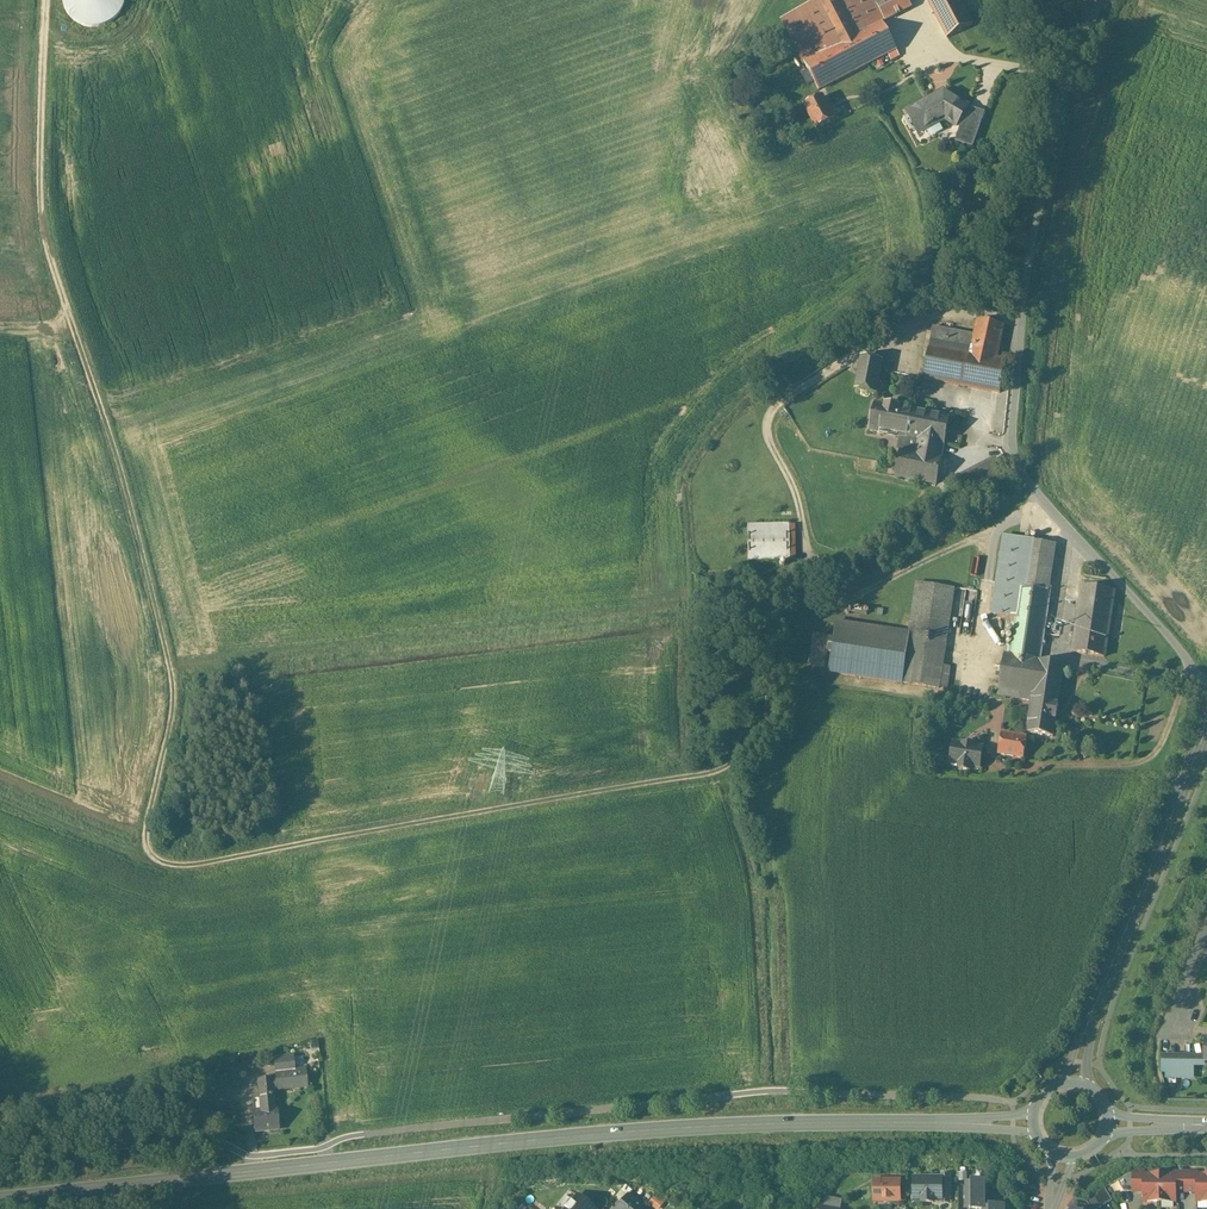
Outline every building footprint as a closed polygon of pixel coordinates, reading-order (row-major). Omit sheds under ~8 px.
[(122,19),(118,0),(62,0),(68,30),(122,19)] [(838,46),(859,35),(841,0),(820,0),(815,2),(838,46)] [(859,35),(882,23),(886,21),(877,5),(875,0),(841,0),(859,35)] [(886,21),(911,7),(908,0),(886,0),(877,5),(886,21)] [(960,0),(927,0),(947,38),(973,24),(960,0)] [(815,2),(782,20),(805,63),(838,46),(815,2)] [(838,46),(805,63),(809,72),(815,82),(819,91),(888,55),(896,51),(897,50),(882,23),(859,35),(838,46)] [(896,51),(888,55),(892,61),(899,57),(896,51)] [(815,82),(809,72),(803,75),(808,85),(815,82)] [(944,91),(907,112),(919,134),(945,119),(956,127),(957,126),(968,109),(969,108),(944,91)] [(822,98),(805,106),(817,130),(834,121),(822,98)] [(968,109),(957,126),(964,130),(962,136),(959,135),(956,142),(973,148),(985,114),(968,109)] [(975,336),(934,328),(924,378),(1000,394),(1006,361),(997,359),(1003,326),(978,321),(975,336)] [(883,362),(862,358),(855,390),(877,395),(883,362)] [(949,417),(874,403),(869,432),(900,437),(944,445),(949,417)] [(944,445),(900,437),(898,450),(900,451),(895,477),(937,485),(944,445)] [(995,457),(953,479),(958,488),(965,500),(1006,478),(995,457)] [(791,524),(747,525),(748,564),(791,562),(791,524)] [(1019,608),(1008,657),(1038,661),(1061,535),(1006,525),(993,603),(1019,608)] [(959,589),(919,583),(905,682),(944,688),(959,589)] [(1116,590),(1080,584),(1072,651),(1106,657),(1116,590)] [(909,633),(835,623),(828,673),(902,683),(909,633)] [(1008,657),(1003,656),(998,698),(1031,704),(1026,735),(1054,740),(1063,665),(1038,661),(1008,657)] [(1027,741),(999,736),(997,758),(1024,762),(1027,741)] [(986,745),(954,741),(951,767),(982,771),(986,745)] [(1193,1056),(1161,1055),(1161,1072),(1176,1072),(1176,1077),(1186,1077),(1192,1077),(1193,1056)] [(292,1056),(275,1057),(276,1072),(294,1070),(292,1056)] [(276,1072),(276,1078),(270,1079),(264,1086),(265,1091),(274,1090),(274,1091),(279,1090),(306,1087),(305,1069),(294,1070),(276,1072)] [(265,1091),(258,1092),(259,1099),(252,1100),(253,1110),(255,1131),(279,1129),(276,1108),(275,1108),(274,1091),(274,1090),(265,1091)] [(1144,1172),(1133,1172),(1133,1192),(1143,1192),(1143,1174),(1144,1174),(1144,1172)] [(1186,1172),(1175,1172),(1175,1174),(1175,1192),(1186,1192),(1186,1172)] [(1197,1172),(1186,1172),(1186,1192),(1196,1192),(1196,1174),(1197,1174),(1197,1172)] [(1144,1174),(1143,1174),(1143,1192),(1143,1202),(1159,1202),(1159,1174),(1144,1174)] [(1175,1174),(1159,1174),(1159,1202),(1175,1202),(1175,1192),(1175,1174)] [(1196,1174),(1196,1192),(1196,1202),(1206,1202),(1206,1174),(1197,1174),(1196,1174)] [(942,1178),(914,1178),(914,1196),(922,1196),(922,1203),(933,1203),(933,1200),(941,1200),(942,1178)] [(972,1180),(972,1182),(966,1182),(966,1208),(972,1208),(984,1208),(984,1207),(984,1180),(972,1180)] [(898,1181),(875,1181),(875,1200),(898,1200),(898,1181)] [(1089,1198),(1087,1203),(1091,1208),(1099,1208),(1112,1201),(1105,1189),(1089,1198)] [(654,1208),(657,1208),(664,1202),(654,1194),(647,1202),(654,1208)] [(577,1196),(566,1208),(593,1208),(577,1196)] [(642,1208),(628,1196),(617,1208),(642,1208)]
